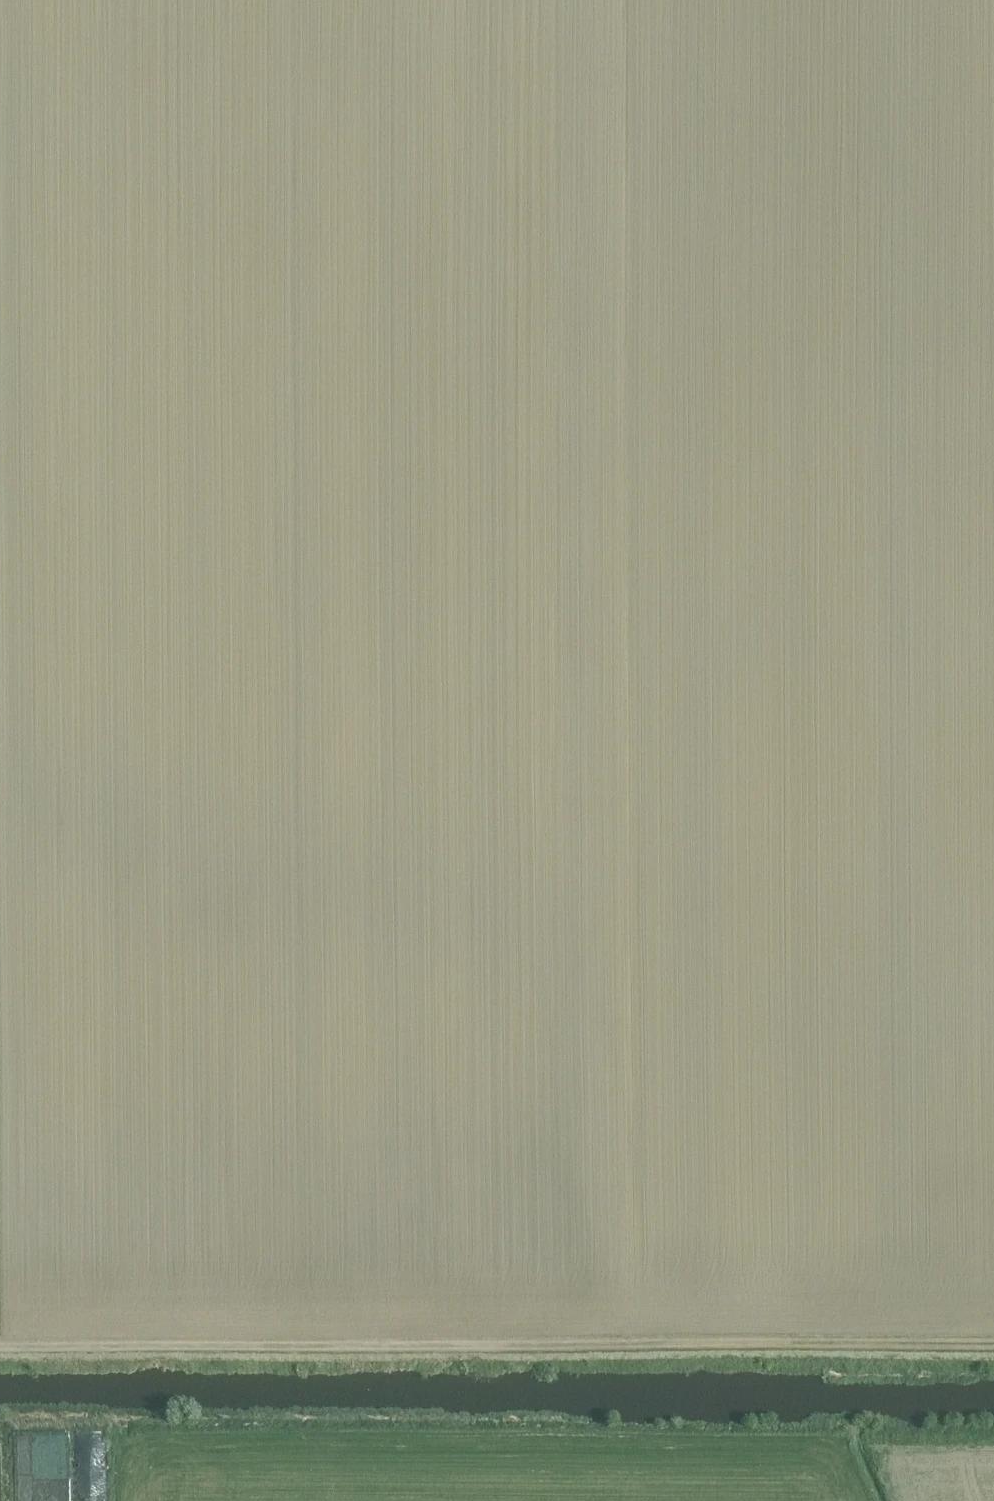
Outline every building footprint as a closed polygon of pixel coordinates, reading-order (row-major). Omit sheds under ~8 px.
[(72,1462),(106,1461),(105,1438),(19,1441),(21,1500),(73,1500),(72,1462)]
